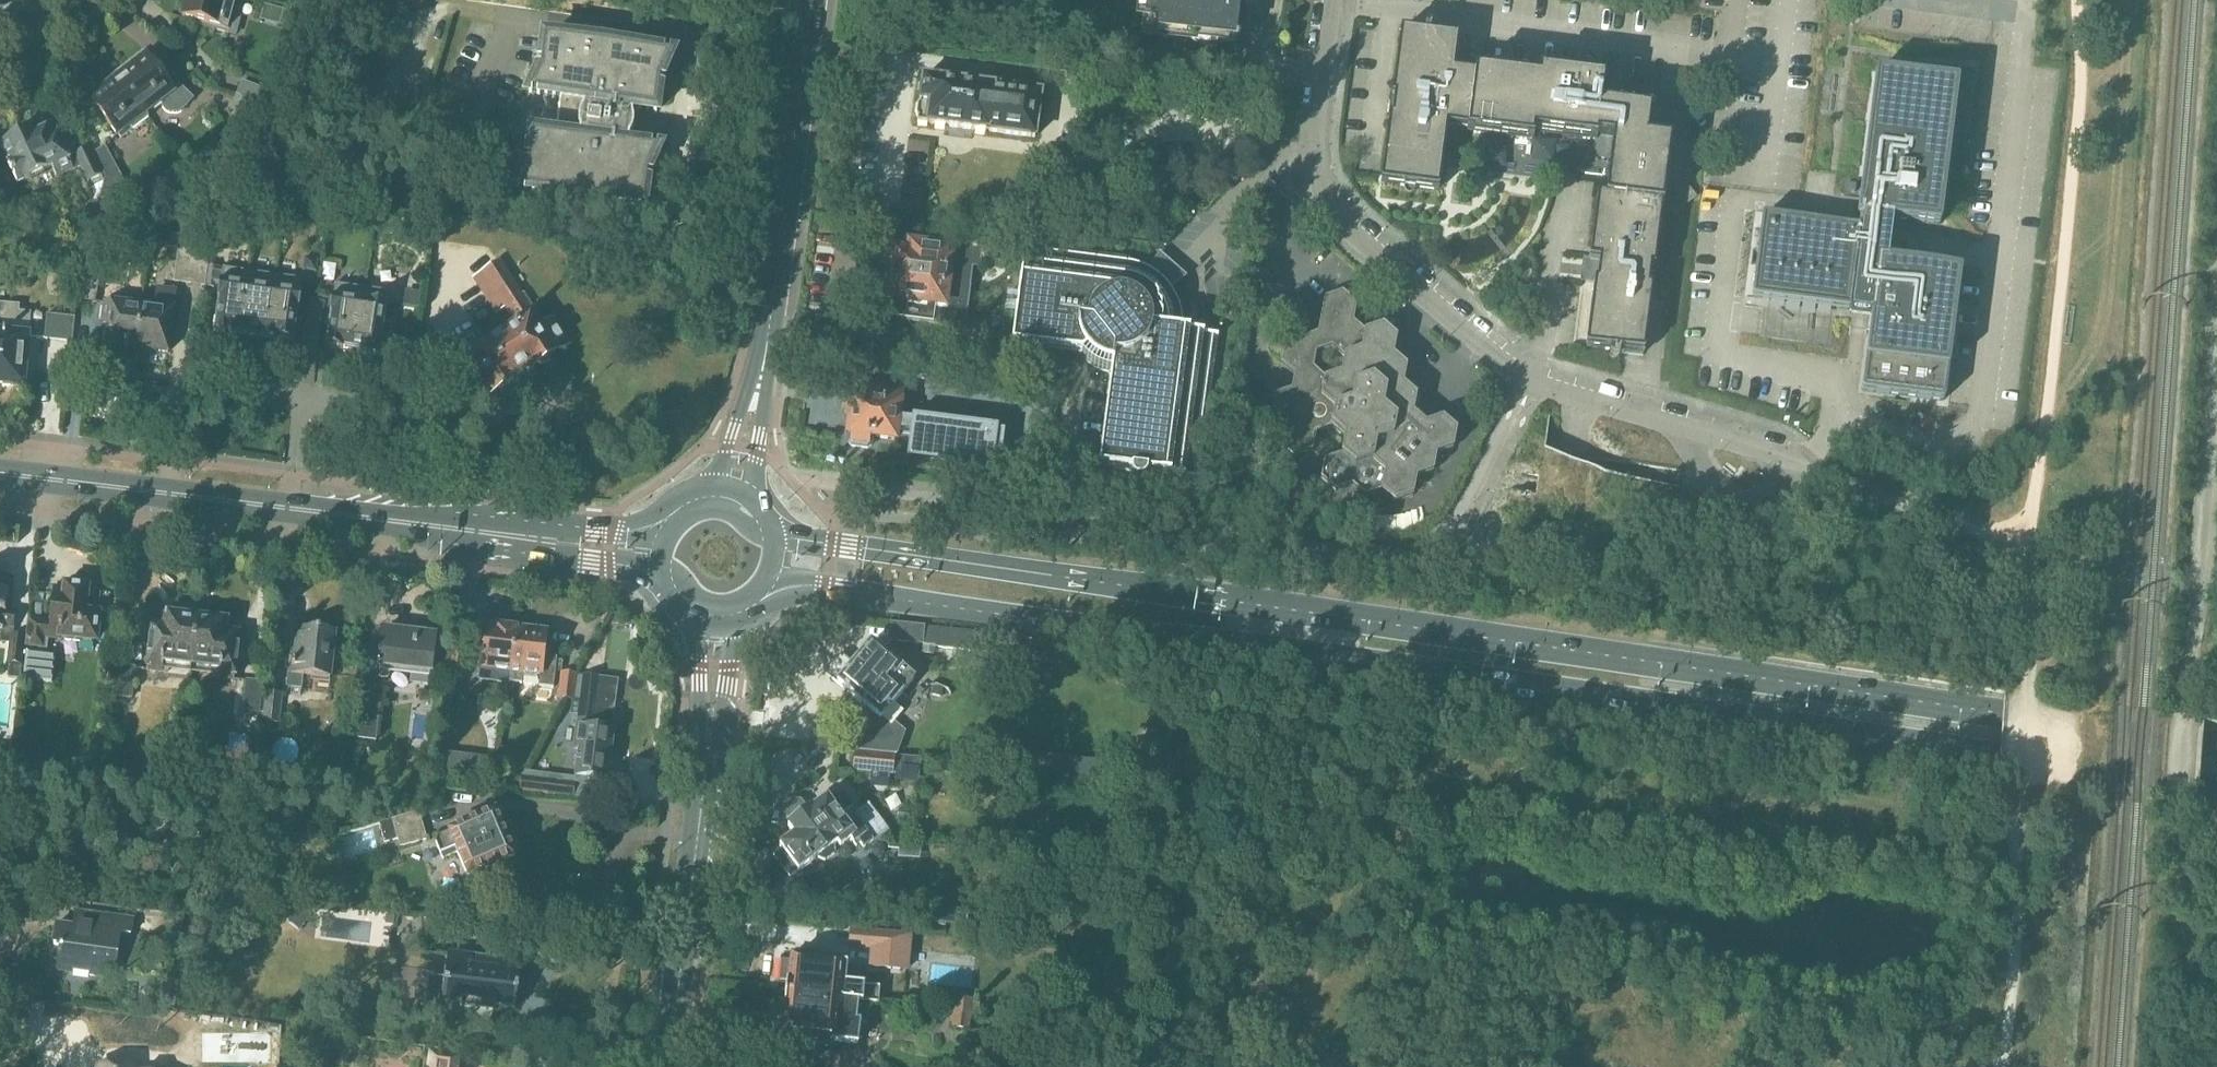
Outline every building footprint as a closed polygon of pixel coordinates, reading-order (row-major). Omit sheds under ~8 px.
[(183,4),(185,4),(182,18),(211,26),(210,29),(227,34),(228,30),(237,32),(241,16),(240,16),(244,0),(184,0),(183,4)] [(1144,15),(1143,15),(1143,17),(1144,18),(1142,33),(1157,35),(1157,36),(1159,36),(1159,35),(1192,40),(1201,42),(1202,36),(1216,38),(1215,43),(1234,46),(1240,0),(1146,0),(1144,15)] [(1389,117),(1381,183),(1438,191),(1446,128),(1467,130),(1467,132),(1468,133),(1533,141),(1534,133),(1594,141),(1593,149),(1594,150),(1599,158),(1610,159),(1605,196),(1597,195),(1589,260),(1584,259),(1581,281),(1594,283),(1586,348),(1643,355),(1651,289),(1648,289),(1651,269),(1654,269),(1667,165),(1671,137),(1647,134),(1650,110),(1601,104),(1604,80),(1538,72),(1537,79),(1475,71),(1474,74),(1454,72),(1458,39),(1400,31),(1392,98),(1394,98),(1391,118),(1389,117)] [(528,164),(516,189),(644,206),(648,175),(659,149),(628,145),(633,109),(656,112),(660,81),(672,56),(544,39),(540,70),(529,95),(560,99),(555,136),(532,132),(528,164)] [(131,63),(115,74),(146,114),(157,105),(161,111),(166,113),(175,113),(177,112),(190,99),(177,86),(172,89),(146,57),(134,67),(131,63)] [(1892,221),(1911,223),(1939,227),(1958,82),(1875,72),(1857,216),(1859,217),(1858,228),(1762,216),(1752,298),(1850,310),(1850,308),(1871,311),(1861,391),(1944,401),(1960,272),(1886,263),(1892,221)] [(91,100),(118,135),(146,114),(115,74),(100,86),(103,90),(91,100)] [(1040,93),(994,87),(923,77),(922,82),(920,85),(919,92),(920,96),(919,103),(917,106),(916,114),(917,117),(917,118),(917,122),(1034,137),(1040,93)] [(235,92),(264,104),(269,92),(239,80),(235,92)] [(257,122),(264,104),(235,92),(227,111),(232,112),(226,127),(244,134),(250,119),(257,122)] [(103,176),(91,155),(88,148),(74,155),(75,156),(69,159),(54,130),(52,131),(52,132),(48,134),(42,121),(23,131),(20,129),(13,133),(11,137),(2,142),(3,144),(5,143),(14,159),(8,162),(19,182),(24,180),(26,183),(54,170),(58,180),(77,171),(81,168),(92,190),(100,186),(103,176)] [(101,204),(118,202),(123,180),(105,147),(93,154),(106,179),(101,204)] [(287,195),(285,208),(303,210),(305,198),(287,195)] [(887,283),(886,291),(888,295),(888,296),(888,298),(891,299),(889,317),(937,324),(964,327),(972,264),(979,265),(979,261),(1007,264),(1010,244),(983,241),(983,239),(973,238),(952,235),(951,241),(911,236),(910,245),(895,243),(894,251),(892,266),(890,279),(887,283)] [(1013,336),(1011,346),(1081,355),(1082,357),(1083,358),(1085,359),(1086,361),(1087,362),(1089,363),(1090,364),(1092,365),(1093,366),(1095,367),(1096,368),(1098,369),(1100,370),(1101,370),(1103,371),(1105,371),(1107,372),(1108,372),(1110,372),(1098,468),(1099,468),(1122,471),(1131,472),(1131,476),(1132,480),(1135,482),(1140,483),(1144,481),(1146,478),(1147,474),(1160,476),(1192,480),(1199,481),(1218,337),(1181,332),(1181,330),(1181,328),(1181,326),(1181,324),(1181,322),(1181,320),(1181,318),(1180,316),(1180,314),(1179,312),(1179,310),(1178,308),(1178,306),(1177,304),(1176,302),(1175,300),(1175,298),(1174,297),(1173,295),(1171,293),(1170,291),(1169,290),(1177,284),(1171,275),(1163,268),(1154,262),(1149,271),(1147,270),(1145,270),(1143,269),(1141,268),(1139,267),(1137,266),(1135,266),(1133,265),(1131,265),(1129,265),(1130,258),(1026,245),(1025,245),(1022,263),(1018,295),(1013,336)] [(209,251),(179,248),(174,282),(205,285),(209,251)] [(85,257),(80,301),(95,302),(101,259),(100,259),(101,251),(88,249),(87,257),(85,257)] [(315,271),(317,260),(305,258),(304,270),(315,271)] [(491,304),(500,298),(518,325),(467,357),(477,372),(466,379),(480,401),(496,390),(503,391),(508,388),(510,382),(537,364),(544,365),(549,361),(550,355),(567,344),(553,323),(542,330),(498,262),(474,278),(491,304)] [(241,336),(250,271),(223,268),(221,281),(220,280),(217,298),(218,299),(214,332),(241,336)] [(276,275),(250,271),(241,336),(267,340),(276,275)] [(299,310),(302,292),(301,292),(303,279),(276,275),(267,340),(294,344),(298,310),(299,310)] [(326,348),(349,352),(352,330),(360,332),(366,288),(335,284),(333,297),(332,296),(330,315),(326,348)] [(390,291),(366,288),(360,332),(352,330),(349,352),(379,356),(379,355),(381,355),(383,337),(382,337),(387,303),(388,303),(390,291)] [(155,308),(140,306),(135,349),(168,353),(176,291),(157,289),(155,308)] [(405,290),(403,306),(419,309),(421,293),(405,290)] [(1324,297),(1319,322),(1317,331),(1284,343),(1280,362),(1294,374),(1291,390),(1274,396),(1270,415),(1284,427),(1281,444),(1296,456),(1312,450),(1315,433),(1332,427),(1343,437),(1340,454),(1324,460),(1320,478),(1335,491),(1352,485),(1365,496),(1382,491),(1395,502),(1413,496),(1417,478),(1433,473),(1437,455),(1453,450),(1457,431),(1442,418),(1426,424),(1413,414),(1417,396),(1403,385),(1407,367),(1393,356),(1397,338),(1382,326),(1366,332),(1353,321),(1357,304),(1342,291),(1324,297)] [(2,383),(2,387),(19,388),(19,384),(22,385),(25,354),(27,355),(30,323),(31,312),(17,310),(18,304),(0,302),(0,383),(2,383)] [(128,348),(135,349),(140,306),(105,302),(102,325),(108,325),(104,356),(125,358),(125,350),(128,350),(128,348)] [(75,317),(47,314),(44,340),(47,340),(47,339),(72,341),(75,317)] [(847,419),(846,427),(848,430),(848,434),(850,434),(848,443),(851,446),(867,448),(871,445),(872,437),(895,440),(896,432),(910,434),(908,447),(994,458),(994,455),(1001,456),(1005,430),(912,418),(912,419),(898,417),(901,396),(863,391),(862,398),(847,396),(844,413),(851,413),(850,417),(847,419)] [(1543,449),(1535,508),(1596,517),(1602,476),(1602,475),(1584,472),(1555,468),(1557,453),(1558,451),(1545,449),(1543,449)] [(1160,476),(1156,500),(1188,505),(1192,480),(1160,476)] [(68,585),(68,586),(65,586),(64,592),(53,591),(50,623),(30,620),(28,640),(38,641),(37,648),(27,646),(23,674),(52,678),(55,654),(46,653),(48,636),(95,641),(98,615),(95,615),(98,594),(87,593),(87,588),(85,588),(85,586),(85,585),(84,583),(84,582),(83,581),(81,579),(79,578),(77,578),(75,578),(73,579),(71,579),(70,580),(69,582),(68,584),(68,585)] [(3,626),(1,641),(11,642),(8,662),(9,662),(8,677),(20,678),(25,637),(12,635),(14,611),(6,610),(9,585),(0,584),(0,626),(3,626)] [(192,675),(199,617),(195,617),(195,614),(181,613),(181,615),(161,613),(158,633),(152,633),(147,673),(168,675),(168,672),(192,675)] [(199,617),(192,675),(212,677),(212,680),(233,683),(238,643),(231,642),(234,622),(214,620),(214,617),(200,615),(200,618),(199,617)] [(933,655),(934,647),(1014,654),(1014,653),(1017,653),(1019,636),(891,623),(889,641),(922,644),(921,654),(933,655)] [(513,669),(518,628),(487,624),(480,681),(509,684),(510,684),(511,684),(513,669)] [(331,679),(333,664),(334,664),(336,663),(337,662),(338,661),(339,660),(340,659),(340,657),(340,656),(340,654),(340,653),(339,652),(339,650),(337,649),(336,648),(334,647),(336,633),(333,632),(333,630),(317,628),(316,631),(295,628),(290,674),(288,687),(292,688),(291,694),(301,695),(302,689),(303,676),(331,679)] [(547,632),(518,628),(513,669),(511,684),(521,685),(523,675),(525,675),(524,678),(536,680),(535,689),(553,691),(554,673),(557,652),(544,651),(547,632)] [(358,704),(355,739),(377,741),(381,697),(374,696),(376,677),(386,678),(387,678),(389,677),(390,676),(390,675),(391,667),(431,672),(435,636),(433,636),(434,631),(416,629),(415,634),(385,630),(383,629),(382,646),(379,645),(377,663),(378,663),(377,669),(362,668),(358,704)] [(828,668),(828,675),(879,716),(861,738),(854,747),(849,752),(855,753),(890,756),(894,757),(902,735),(887,723),(898,709),(892,704),(913,677),(871,643),(852,665),(842,657),(836,659),(828,668)] [(463,679),(467,650),(452,649),(449,677),(463,679)] [(131,699),(135,667),(119,666),(116,698),(131,699)] [(576,674),(562,673),(559,697),(573,699),(576,674)] [(574,715),(573,725),(578,726),(575,749),(580,749),(577,776),(607,780),(608,773),(610,760),(609,760),(613,730),(610,730),(616,682),(598,680),(598,677),(584,675),(581,697),(579,716),(574,715)] [(241,714),(244,714),(243,722),(257,724),(262,682),(245,680),(241,714)] [(267,691),(263,722),(279,724),(282,693),(267,691)] [(1098,758),(1012,750),(1010,767),(1096,776),(1098,758)] [(855,753),(853,772),(871,774),(870,781),(888,783),(889,776),(892,776),(892,774),(904,775),(918,777),(920,759),(905,758),(894,757),(890,756),(855,753)] [(782,849),(774,856),(790,878),(818,857),(824,862),(834,854),(833,853),(839,849),(850,841),(855,847),(859,844),(862,849),(872,841),(856,819),(847,826),(840,816),(854,806),(843,791),(829,801),(827,798),(808,812),(803,805),(795,804),(788,810),(787,817),(792,824),(789,827),(795,836),(780,846),(782,849)] [(503,863),(514,858),(495,811),(447,832),(448,833),(437,838),(435,843),(442,860),(457,853),(468,879),(479,874),(483,883),(488,885),(505,877),(507,872),(503,863)] [(419,812),(377,823),(383,844),(397,839),(400,848),(426,840),(419,812)] [(863,813),(856,819),(872,841),(874,844),(886,836),(879,826),(874,829),(863,813)] [(969,906),(934,900),(930,921),(966,927),(969,906)] [(122,917),(93,913),(91,928),(57,924),(54,945),(61,946),(60,948),(62,948),(60,961),(73,962),(71,973),(108,978),(111,953),(117,954),(120,933),(131,935),(133,919),(122,917)] [(849,929),(848,948),(870,950),(868,968),(908,972),(912,935),(849,929)] [(787,985),(786,992),(857,1001),(867,1002),(877,1003),(878,987),(845,984),(848,964),(813,961),(814,952),(797,951),(795,960),(793,959),(792,962),(782,961),(780,982),(790,983),(790,985),(787,985)] [(429,976),(425,1008),(451,1012),(452,1001),(461,1002),(461,1005),(496,1009),(496,1006),(514,1009),(517,991),(519,992),(519,985),(517,985),(520,962),(501,960),(493,959),(449,953),(446,978),(429,976)] [(857,1001),(786,992),(785,1004),(788,1005),(785,1029),(805,1031),(804,1039),(809,1045),(827,1046),(832,1041),(832,1039),(858,1042),(859,1022),(865,1023),(867,1002),(857,1001)] [(973,1001),(960,999),(958,1012),(971,1015),(973,1001)] [(970,1019),(956,1016),(953,1030),(967,1033),(970,1019)] [(458,1056),(431,1053),(429,1066),(457,1066),(458,1056)]
